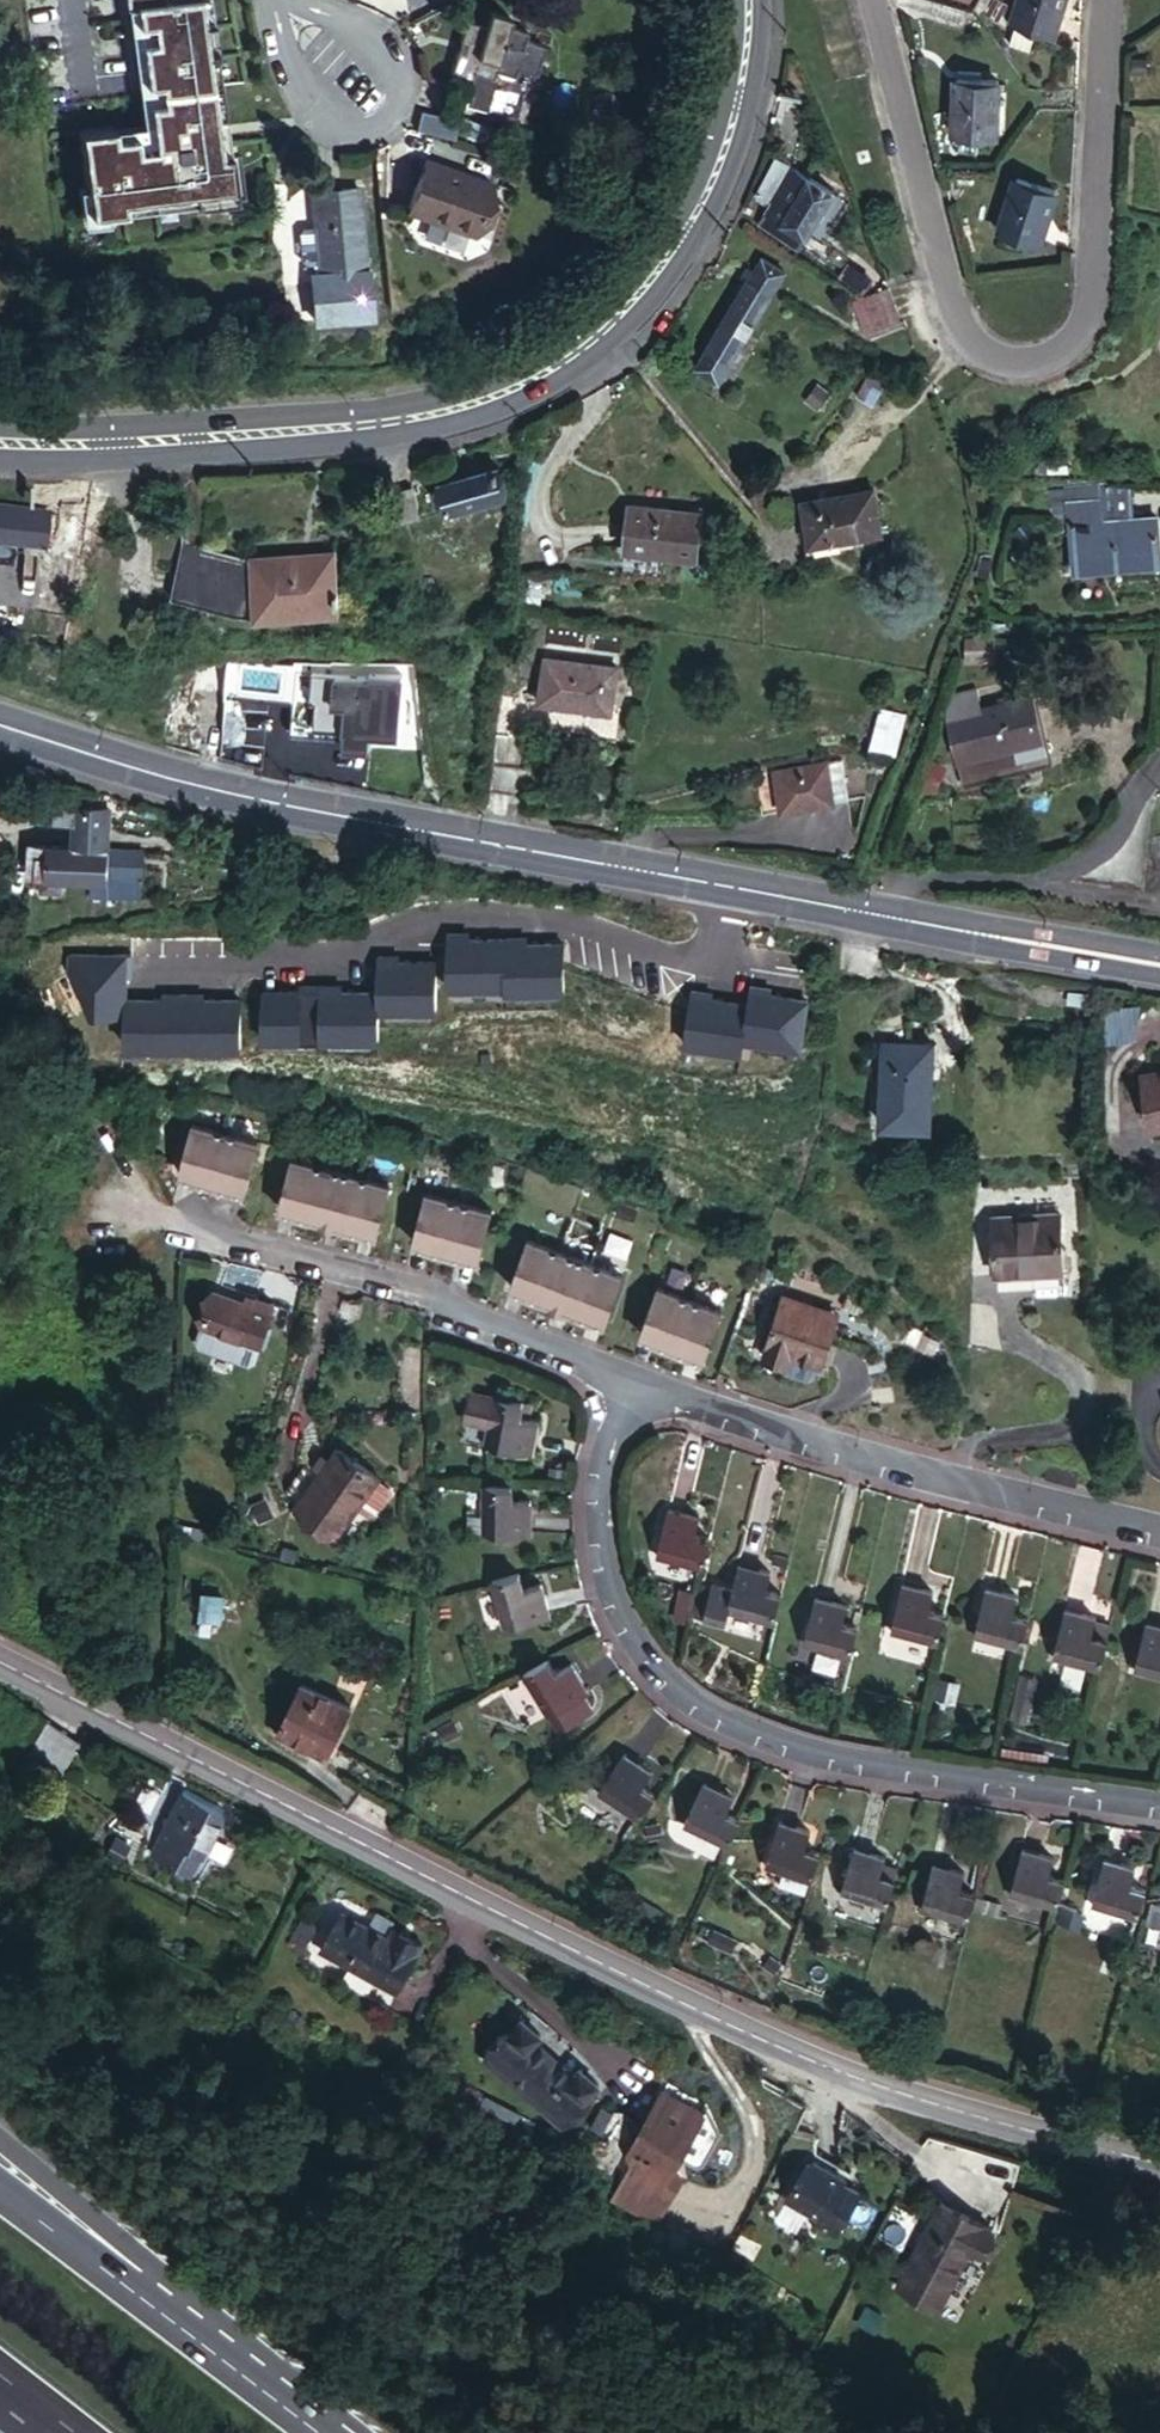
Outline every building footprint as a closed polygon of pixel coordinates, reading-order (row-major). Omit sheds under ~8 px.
[(240,176),(235,143),(227,144),(222,110),(218,81),(207,0),(127,0),(128,9),(138,8),(141,27),(154,25),(156,40),(143,42),(148,83),(162,81),(164,97),(151,98),(156,139),(139,141),(137,129),(116,132),(115,123),(80,128),(90,206),(126,201),(125,192),(240,176)] [(456,62),(476,69),(478,62),(503,69),(504,61),(525,68),(526,63),(547,70),(556,40),(537,32),(542,23),(521,15),(524,6),(506,0),(501,0),(497,15),(473,7),(465,30),(475,34),(473,41),(463,38),(456,62)] [(962,4),(971,17),(980,0),(970,0),(968,5),(962,4)] [(1007,16),(1010,16),(1003,36),(1022,43),(1029,22),(1046,28),(1056,0),(1012,0),(1007,16)] [(951,79),(948,129),(992,130),(995,80),(951,79)] [(227,80),(218,81),(222,110),(230,109),(227,80)] [(452,131),(457,114),(423,103),(417,121),(452,131)] [(422,149),(401,200),(466,228),(487,176),(422,149)] [(769,212),(811,234),(835,190),(794,166),(789,176),(775,169),(760,196),(773,204),(769,212)] [(1018,172),(998,226),(1034,240),(1055,186),(1018,172)] [(950,174),(950,183),(966,184),(966,175),(950,174)] [(295,275),(303,319),(366,309),(358,266),(354,267),(341,187),(296,194),(301,228),(288,230),(285,235),(289,261),(295,264),(307,262),(309,272),(295,275)] [(754,267),(748,278),(700,359),(725,374),(786,269),(761,254),(754,267)] [(741,274),(748,278),(754,267),(747,264),(741,274)] [(886,284),(867,291),(853,297),(866,329),(899,318),(886,284)] [(887,371),(872,363),(859,392),(875,399),(887,371)] [(441,478),(449,507),(507,494),(499,465),(441,478)] [(819,488),(824,532),(878,526),(878,538),(901,536),(896,482),(819,488)] [(1146,553),(1143,512),(1124,513),(1122,483),(1089,484),(1055,493),(1059,566),(1103,563),(1103,557),(1146,553)] [(641,503),(636,546),(713,552),(716,508),(641,503)] [(51,549),(54,519),(29,516),(14,514),(0,513),(0,544),(51,549)] [(186,544),(174,603),(238,614),(256,601),(258,609),(333,607),(332,552),(254,557),(186,544)] [(606,651),(534,640),(528,681),(600,693),(606,651)] [(404,678),(291,672),(288,733),(342,735),(343,743),(374,746),(373,732),(401,735),(404,678)] [(497,686),(487,773),(520,776),(532,691),(497,686)] [(940,722),(956,774),(1032,752),(1020,710),(972,724),(966,704),(946,709),(940,722)] [(878,709),(865,748),(892,755),(904,717),(878,709)] [(1032,752),(956,774),(962,793),(1036,770),(1032,752)] [(750,781),(757,819),(845,804),(838,765),(750,781)] [(108,828),(109,809),(55,806),(53,825),(73,826),(108,828)] [(108,828),(73,826),(71,847),(107,848),(108,828)] [(1150,876),(1159,873),(1159,841),(1144,845),(1150,876)] [(107,848),(71,847),(31,844),(28,878),(88,883),(104,884),(104,877),(140,879),(142,851),(107,848)] [(104,884),(88,883),(86,913),(102,914),(103,901),(138,902),(140,879),(104,877),(104,884)] [(879,991),(869,1074),(918,1079),(928,998),(879,991)] [(1153,1137),(1159,1136),(1159,1082),(1144,1085),(1153,1137)] [(236,1185),(249,1138),(181,1120),(168,1168),(236,1185)] [(280,1162),(268,1212),(368,1237),(379,1188),(280,1162)] [(988,1199),(989,1237),(1054,1239),(1053,1194),(988,1199)] [(421,1198),(408,1249),(472,1264),(486,1215),(421,1198)] [(1054,1239),(989,1237),(990,1255),(1054,1251),(1054,1239)] [(523,1239),(506,1291),(601,1322),(617,1271),(523,1239)] [(788,1252),(771,1307),(798,1314),(800,1303),(831,1311),(843,1267),(788,1252)] [(656,1285),(640,1335),(704,1355),(720,1307),(656,1285)] [(281,1307),(260,1301),(258,1308),(251,1305),(217,1297),(210,1330),(270,1347),(281,1307)] [(258,1308),(260,1301),(252,1299),(251,1305),(258,1308)] [(529,1420),(523,1419),(511,1416),(515,1400),(466,1388),(460,1416),(481,1422),(476,1442),(522,1454),(529,1420)] [(511,1416),(523,1419),(527,1403),(515,1400),(511,1416)] [(350,1470),(293,1519),(326,1558),(355,1534),(366,1546),(374,1547),(392,1531),(393,1523),(382,1510),(383,1509),(350,1470)] [(506,1485),(476,1485),(477,1533),(524,1532),(523,1502),(507,1503),(506,1485)] [(263,1518),(259,1499),(247,1501),(251,1520),(263,1518)] [(648,1563),(695,1577),(702,1550),(687,1545),(693,1524),(660,1517),(648,1563)] [(724,1610),(770,1622),(778,1593),(763,1590),(766,1574),(735,1566),(728,1590),(723,1610),(724,1610)] [(892,1613),(938,1625),(945,1601),(931,1596),(935,1581),(903,1572),(892,1613)] [(510,1575),(482,1583),(494,1627),(539,1615),(531,1584),(513,1590),(510,1575)] [(181,1580),(176,1655),(193,1657),(196,1620),(217,1623),(220,1598),(198,1595),(200,1581),(181,1580)] [(723,1610),(728,1590),(708,1584),(699,1621),(720,1626),(724,1610),(723,1610)] [(979,1632),(1021,1643),(1029,1614),(1017,1612),(1022,1595),(991,1588),(979,1632)] [(804,1636),(850,1649),(856,1626),(844,1623),(849,1603),(814,1595),(804,1636)] [(1058,1651),(1101,1662),(1107,1637),(1112,1618),(1099,1615),(1069,1607),(1058,1651)] [(1126,1619),(1112,1684),(1159,1697),(1159,1627),(1126,1619)] [(850,1649),(804,1636),(798,1662),(844,1675),(850,1649)] [(537,1660),(509,1676),(532,1721),(576,1697),(559,1665),(545,1673),(537,1660)] [(300,1686),(275,1734),(323,1761),(349,1710),(300,1686)] [(1028,1698),(1013,1694),(1008,1715),(1023,1718),(1028,1698)] [(44,1722),(21,1758),(51,1779),(75,1743),(44,1722)] [(589,1785),(635,1818),(649,1796),(635,1787),(648,1772),(616,1750),(589,1785)] [(677,1828),(720,1851),(733,1825),(720,1817),(730,1799),(699,1784),(677,1828)] [(214,1814),(174,1794),(152,1838),(158,1841),(151,1856),(178,1869),(185,1854),(192,1859),(214,1814)] [(763,1872),(806,1889),(814,1862),(802,1859),(807,1842),(775,1831),(763,1872)] [(113,1835),(104,1852),(119,1859),(126,1842),(113,1835)] [(839,1896),(883,1910),(892,1881),(878,1876),(882,1863),(883,1859),(853,1849),(839,1896)] [(1132,1919),(1140,1892),(1127,1888),(1133,1868),(1100,1860),(1088,1906),(1132,1919)] [(878,1876),(892,1881),(896,1868),(882,1863),(878,1876)] [(920,1909),(965,1924),(972,1897),(959,1893),(963,1877),(932,1867),(920,1909)] [(1003,1924),(1048,1937),(1057,1909),(1042,1905),(1046,1890),(1016,1881),(1003,1924)] [(395,1941),(381,1935),(334,1911),(315,1953),(390,1991),(416,1938),(399,1931),(395,1941)] [(386,1924),(381,1935),(395,1941),(399,1931),(386,1924)] [(706,1940),(719,1946),(725,1933),(712,1927),(706,1940)] [(971,1929),(967,1939),(992,1947),(995,1935),(971,1929)] [(725,1933),(719,1946),(729,1950),(735,1937),(725,1933)] [(767,1957),(760,1968),(770,1975),(777,1965),(767,1957)] [(533,2033),(514,2018),(508,2025),(476,2059),(555,2126),(586,2091),(592,2084),(573,2068),(567,2075),(527,2041),(533,2033)] [(661,2088),(624,2152),(633,2157),(622,2176),(662,2199),(674,2179),(663,2173),(677,2150),(694,2160),(700,2158),(718,2127),(702,2104),(699,2109),(661,2088)] [(633,2125),(608,2110),(578,2163),(603,2177),(633,2125)] [(830,2234),(858,2190),(840,2180),(842,2176),(814,2160),(805,2162),(782,2198),(815,2217),(810,2224),(830,2234)] [(945,2202),(902,2288),(946,2308),(975,2248),(986,2253),(999,2227),(945,2202)]
